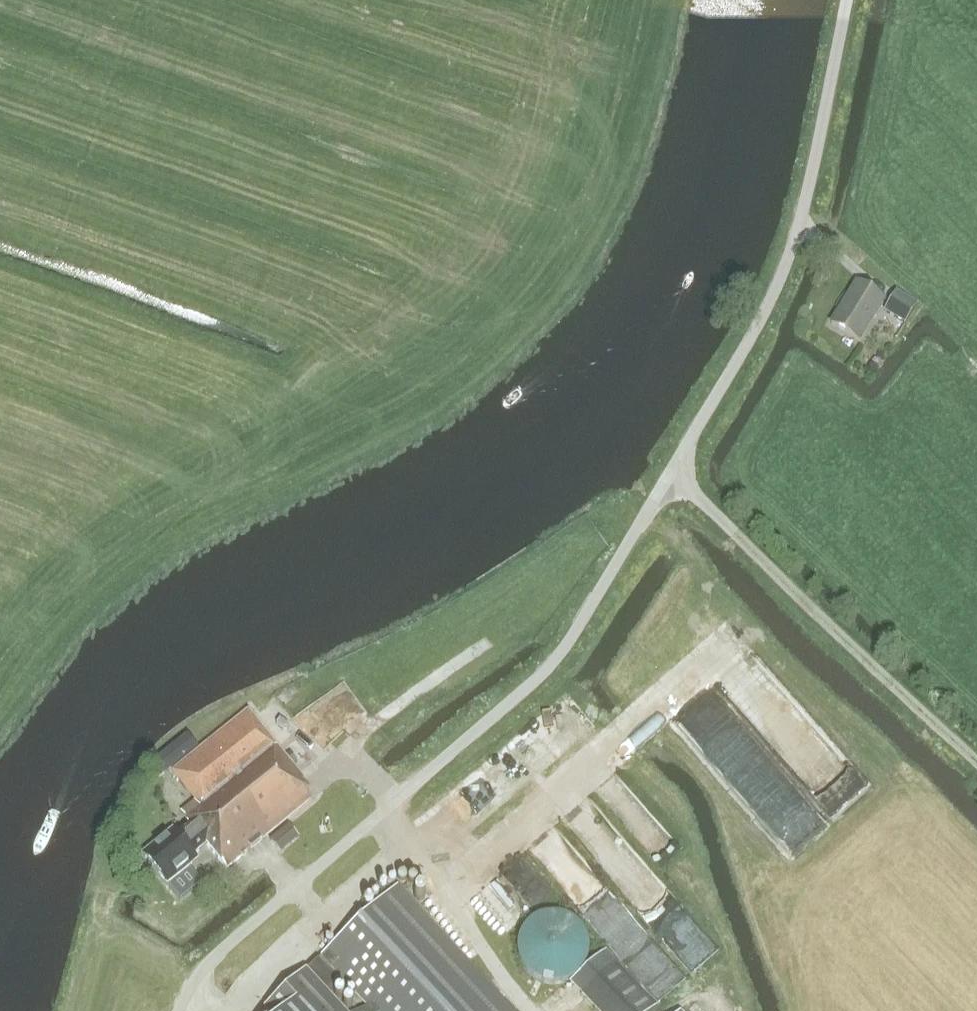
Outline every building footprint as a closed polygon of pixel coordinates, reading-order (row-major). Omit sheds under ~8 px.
[(858,340),(883,300),(856,283),(831,323),(858,340)] [(905,324),(909,317),(916,305),(896,293),(888,304),(884,311),(905,324)] [(187,820),(187,821),(190,825),(177,836),(173,831),(144,856),(169,886),(198,862),(194,856),(208,845),(227,869),(314,796),(303,782),(305,780),(248,711),(172,773),(196,802),(182,814),(187,820)] [(148,767),(159,781),(199,748),(187,735),(148,767)] [(270,836),(282,851),(301,835),(289,820),(270,836)] [(590,927),(619,914),(597,867),(568,880),(590,927)] [(318,961),(328,971),(332,967),(370,1008),(373,1010),(511,1010),(397,887),(322,956),(323,956),(318,961)] [(556,984),(566,982),(575,976),(582,968),(587,959),(588,948),(587,939),(583,930),(576,922),(568,916),(559,913),(549,913),(539,915),(531,920),(524,927),(519,935),(517,945),(517,955),(521,965),(527,974),(535,980),(545,984),(556,984)] [(657,1007),(605,951),(570,983),(595,1010),(653,1010),(657,1007)] [(330,998),(342,987),(328,971),(318,961),(318,960),(265,1009),(267,1010),(343,1010),(330,998)]
